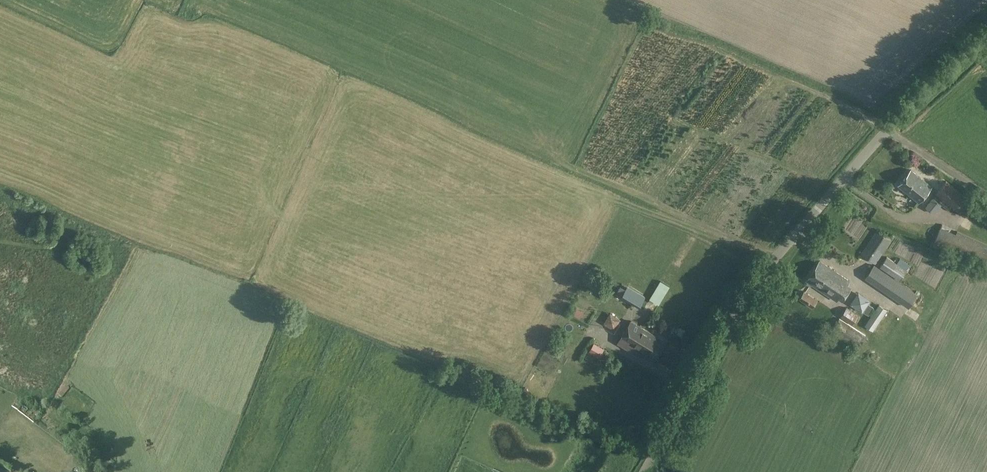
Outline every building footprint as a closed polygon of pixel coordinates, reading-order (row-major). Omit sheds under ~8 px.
[(898,186),(919,202),(931,186),(911,170),(898,186)] [(946,181),(936,194),(954,209),(965,196),(946,181)] [(933,197),(925,206),(934,214),(941,204),(933,197)] [(977,211),(974,217),(986,224),(986,210),(979,206),(977,211)] [(876,230),(861,253),(875,264),(892,240),(876,230)] [(907,270),(898,264),(887,256),(880,267),(900,281),(907,270)] [(806,281),(836,301),(850,281),(820,261),(806,281)] [(670,286),(660,281),(649,299),(659,305),(670,286)] [(628,286),(627,287),(621,297),(621,298),(638,308),(645,297),(628,286)] [(804,291),(799,299),(812,308),(818,300),(804,291)] [(859,309),(867,299),(857,292),(850,302),(859,309)] [(582,309),(587,302),(581,298),(576,305),(582,309)] [(869,304),(863,312),(869,315),(874,307),(869,304)] [(865,325),(873,331),(887,310),(879,304),(865,325)] [(847,307),(840,317),(852,325),(858,315),(847,307)] [(604,326),(617,329),(621,316),(608,312),(604,326)] [(840,318),(830,332),(857,350),(866,335),(840,318)] [(621,339),(655,359),(666,341),(631,321),(621,339)] [(594,342),(591,347),(588,352),(599,358),(604,349),(594,342)]
